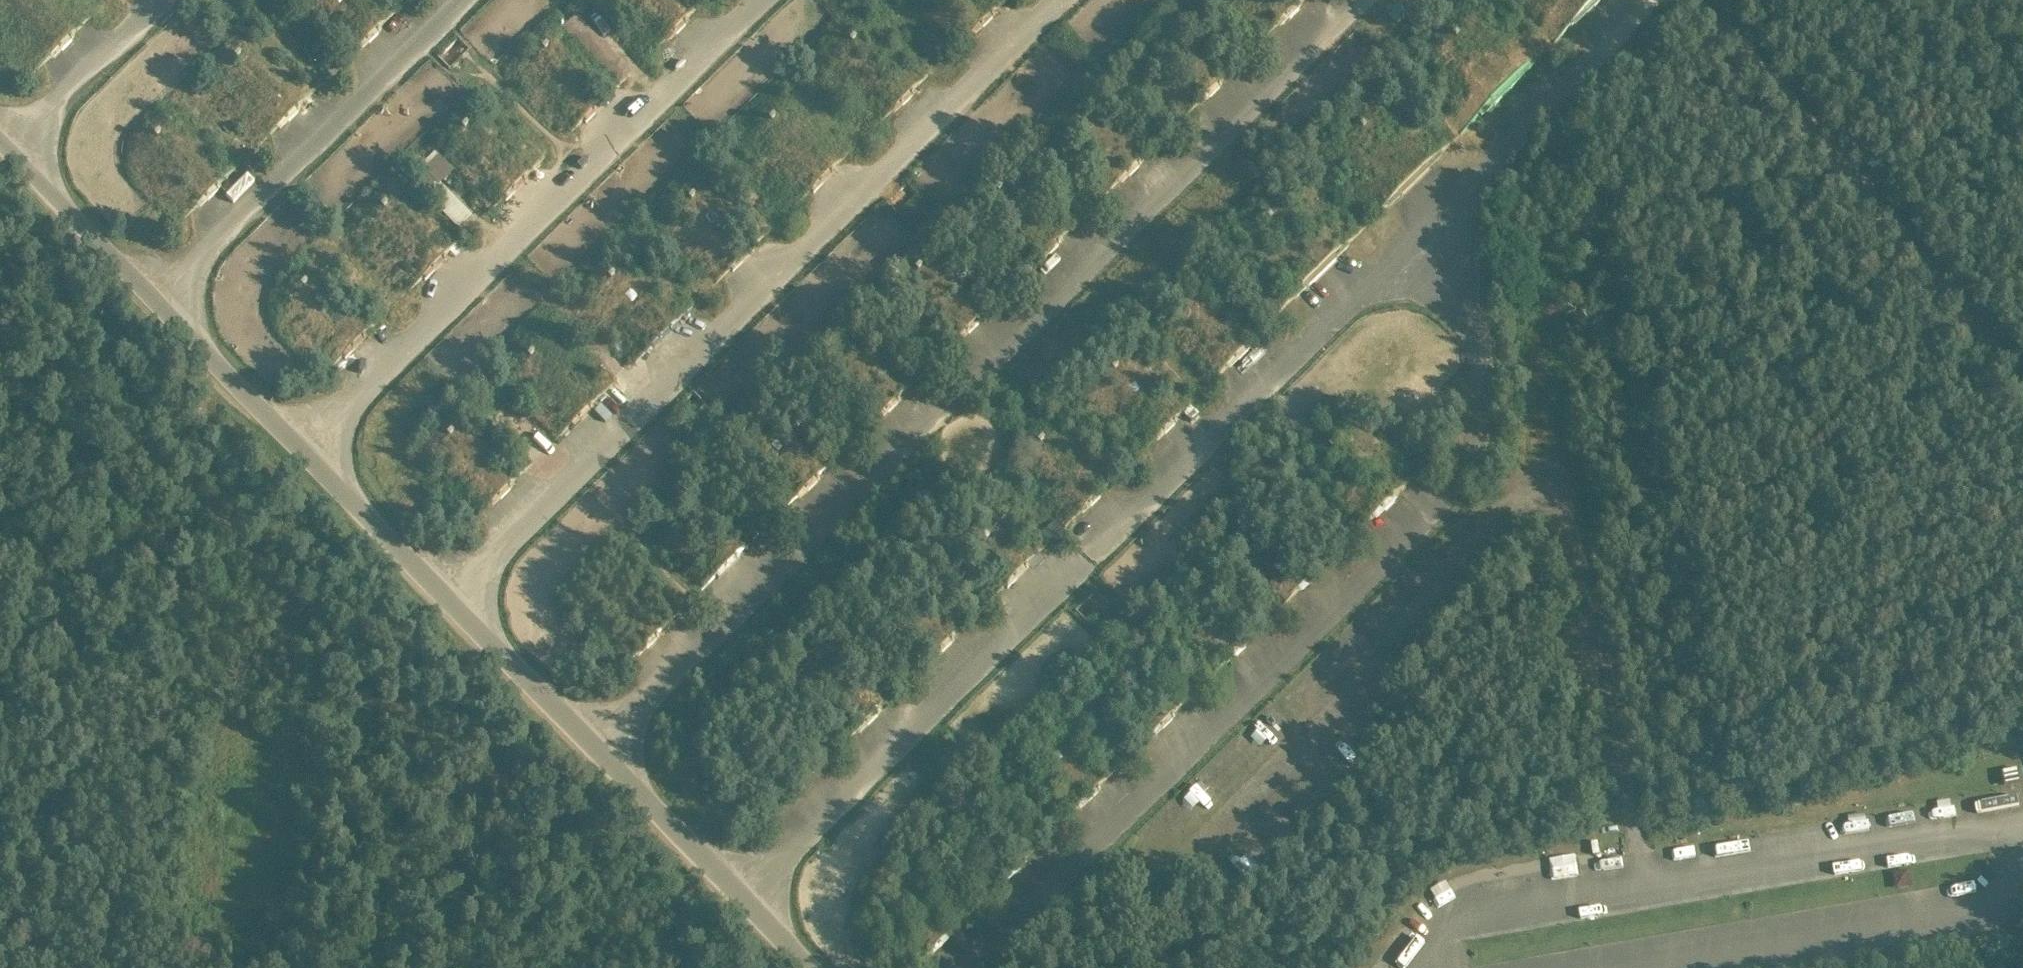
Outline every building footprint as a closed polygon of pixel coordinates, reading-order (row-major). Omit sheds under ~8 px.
[(358,0),(315,0),(360,46),(382,25),(358,0)] [(673,0),(630,0),(668,38),(690,17),(673,0)] [(1586,13),(1599,0),(1574,0),(1586,13)] [(1520,78),(1473,30),(1446,56),(1494,104),(1520,78)] [(609,95),(557,42),(536,63),(588,116),(609,95)] [(836,166),(784,112),(763,134),(815,187),(836,166)] [(529,174),(477,120),(456,142),(508,195),(529,174)] [(456,230),(471,216),(440,182),(452,170),(438,154),(410,180),(456,230)] [(755,245),(703,192),(681,214),(733,267),(755,245)] [(448,253),(396,200),(374,221),(426,274),(448,253)] [(982,316),(930,263),(908,284),(960,337),(982,316)] [(676,322),(624,269),(602,291),(654,344),(676,322)] [(1253,344),(1201,291),(1179,312),(1231,366),(1253,344)] [(595,403),(543,350),(521,371),(573,424),(595,403)] [(1178,417),(1126,364),(1104,385),(1156,439),(1178,417)] [(822,473),(769,420),(748,441),(800,495),(822,473)] [(1263,715),(1244,733),(1258,748),(1277,730),(1263,715)] [(2018,769),(2002,773),(2005,785),(2020,782),(2018,769)] [(1555,855),(1556,876),(1581,875),(1580,854),(1555,855)] [(1908,871),(1894,874),(1897,888),(1911,886),(1908,871)] [(1391,962),(1381,956),(1374,967),(1388,967),(1391,962)]
